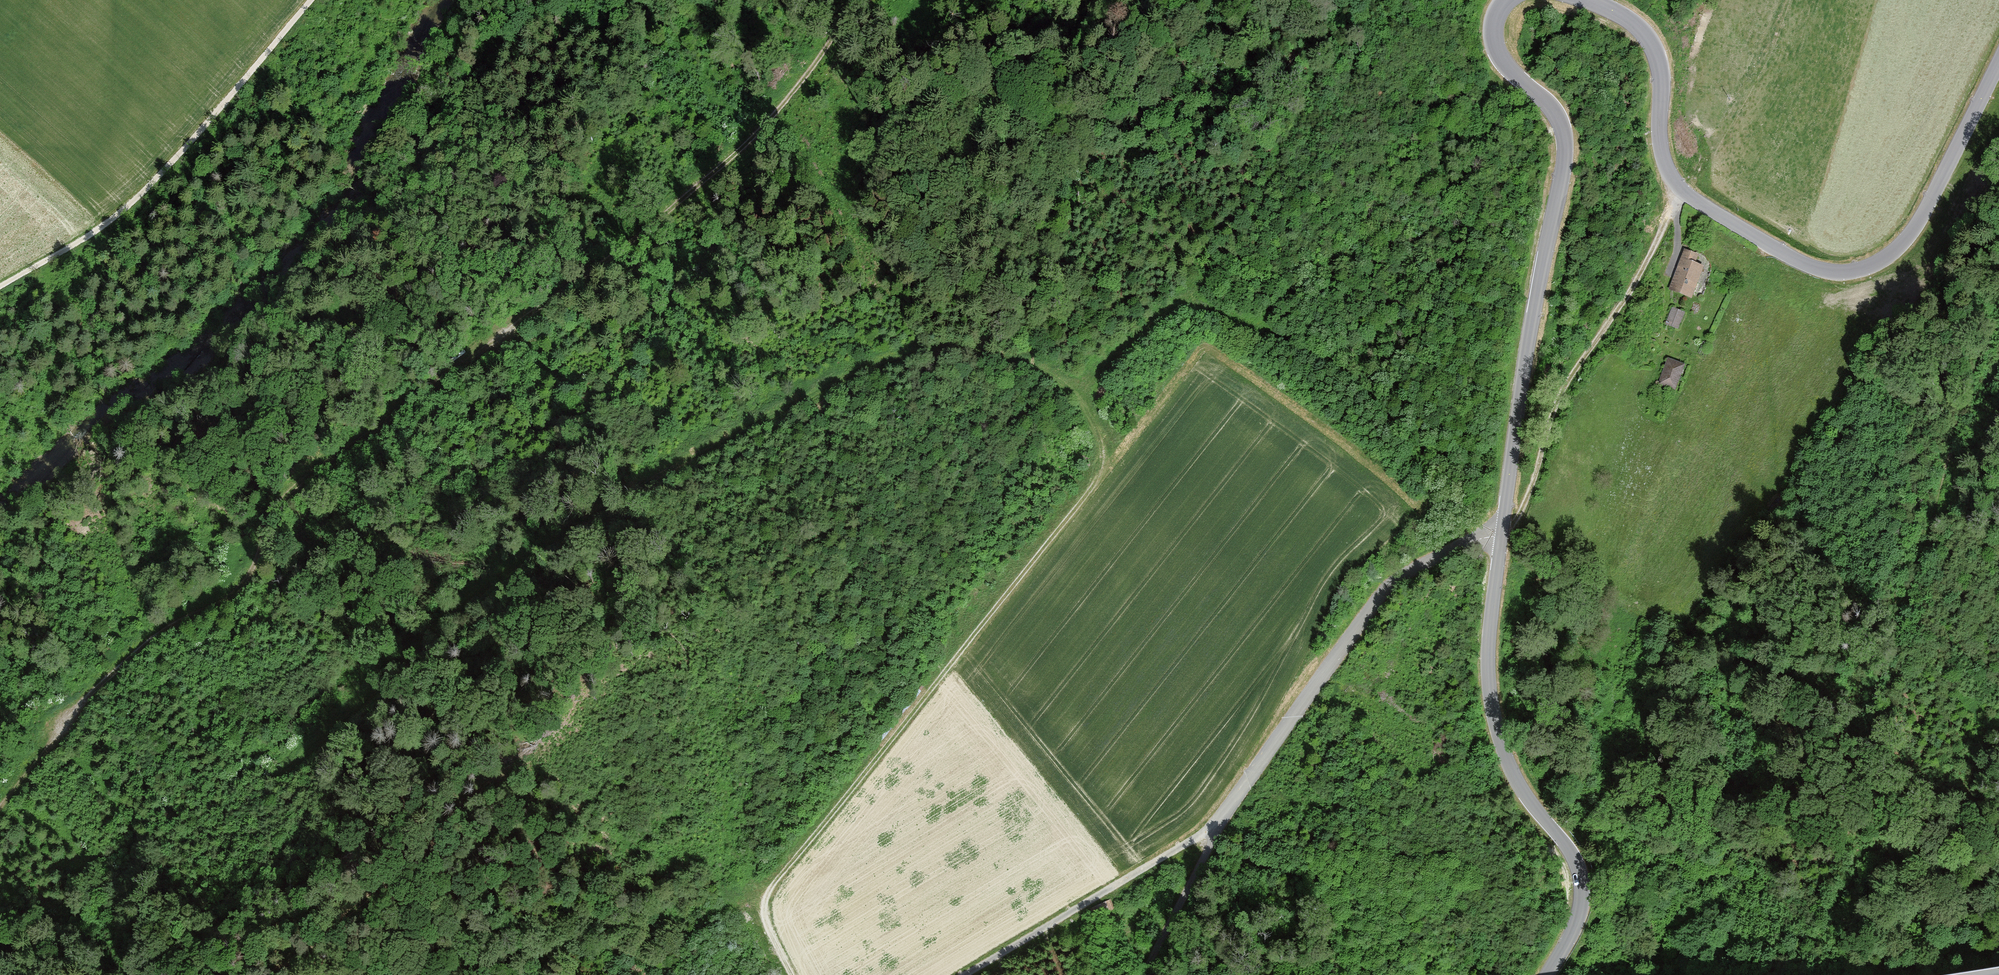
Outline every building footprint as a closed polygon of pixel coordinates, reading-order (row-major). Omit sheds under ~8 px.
[(1691,299),(1704,267),(1695,263),(1698,255),(1685,250),(1669,290),(1691,299)] [(1678,329),(1685,313),(1671,307),(1665,324),(1678,329)] [(1675,390),(1685,364),(1668,358),(1658,384),(1675,390)]
